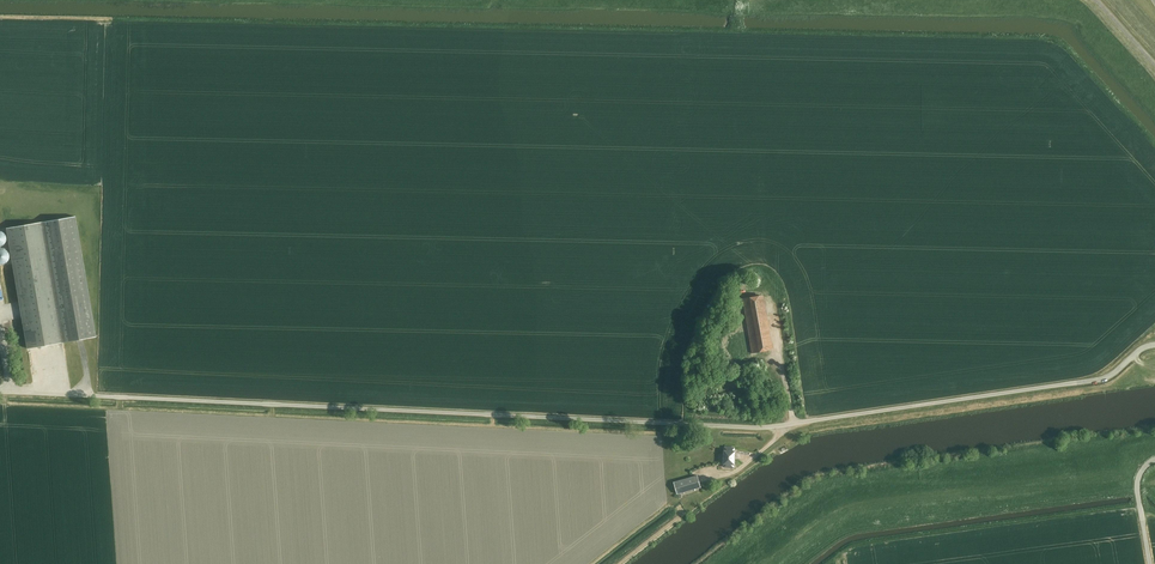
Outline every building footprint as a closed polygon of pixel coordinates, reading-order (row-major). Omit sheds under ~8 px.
[(27,348),(82,339),(61,218),(6,228),(27,348)] [(0,264),(2,264),(3,264),(4,264),(5,263),(6,263),(7,262),(8,261),(8,260),(9,260),(9,259),(9,258),(9,257),(9,256),(9,255),(9,254),(9,253),(8,253),(8,252),(7,251),(6,250),(5,250),(4,249),(3,249),(1,249),(0,249),(0,264)] [(763,295),(742,299),(748,330),(752,353),(773,350),(763,295)] [(728,467),(734,467),(734,464),(734,460),(735,460),(735,455),(735,451),(734,451),(735,448),(726,447),(726,451),(724,451),(724,455),(719,454),(719,459),(724,460),(724,464),(728,464),(728,467)] [(698,476),(674,482),(678,494),(702,488),(698,476)]
